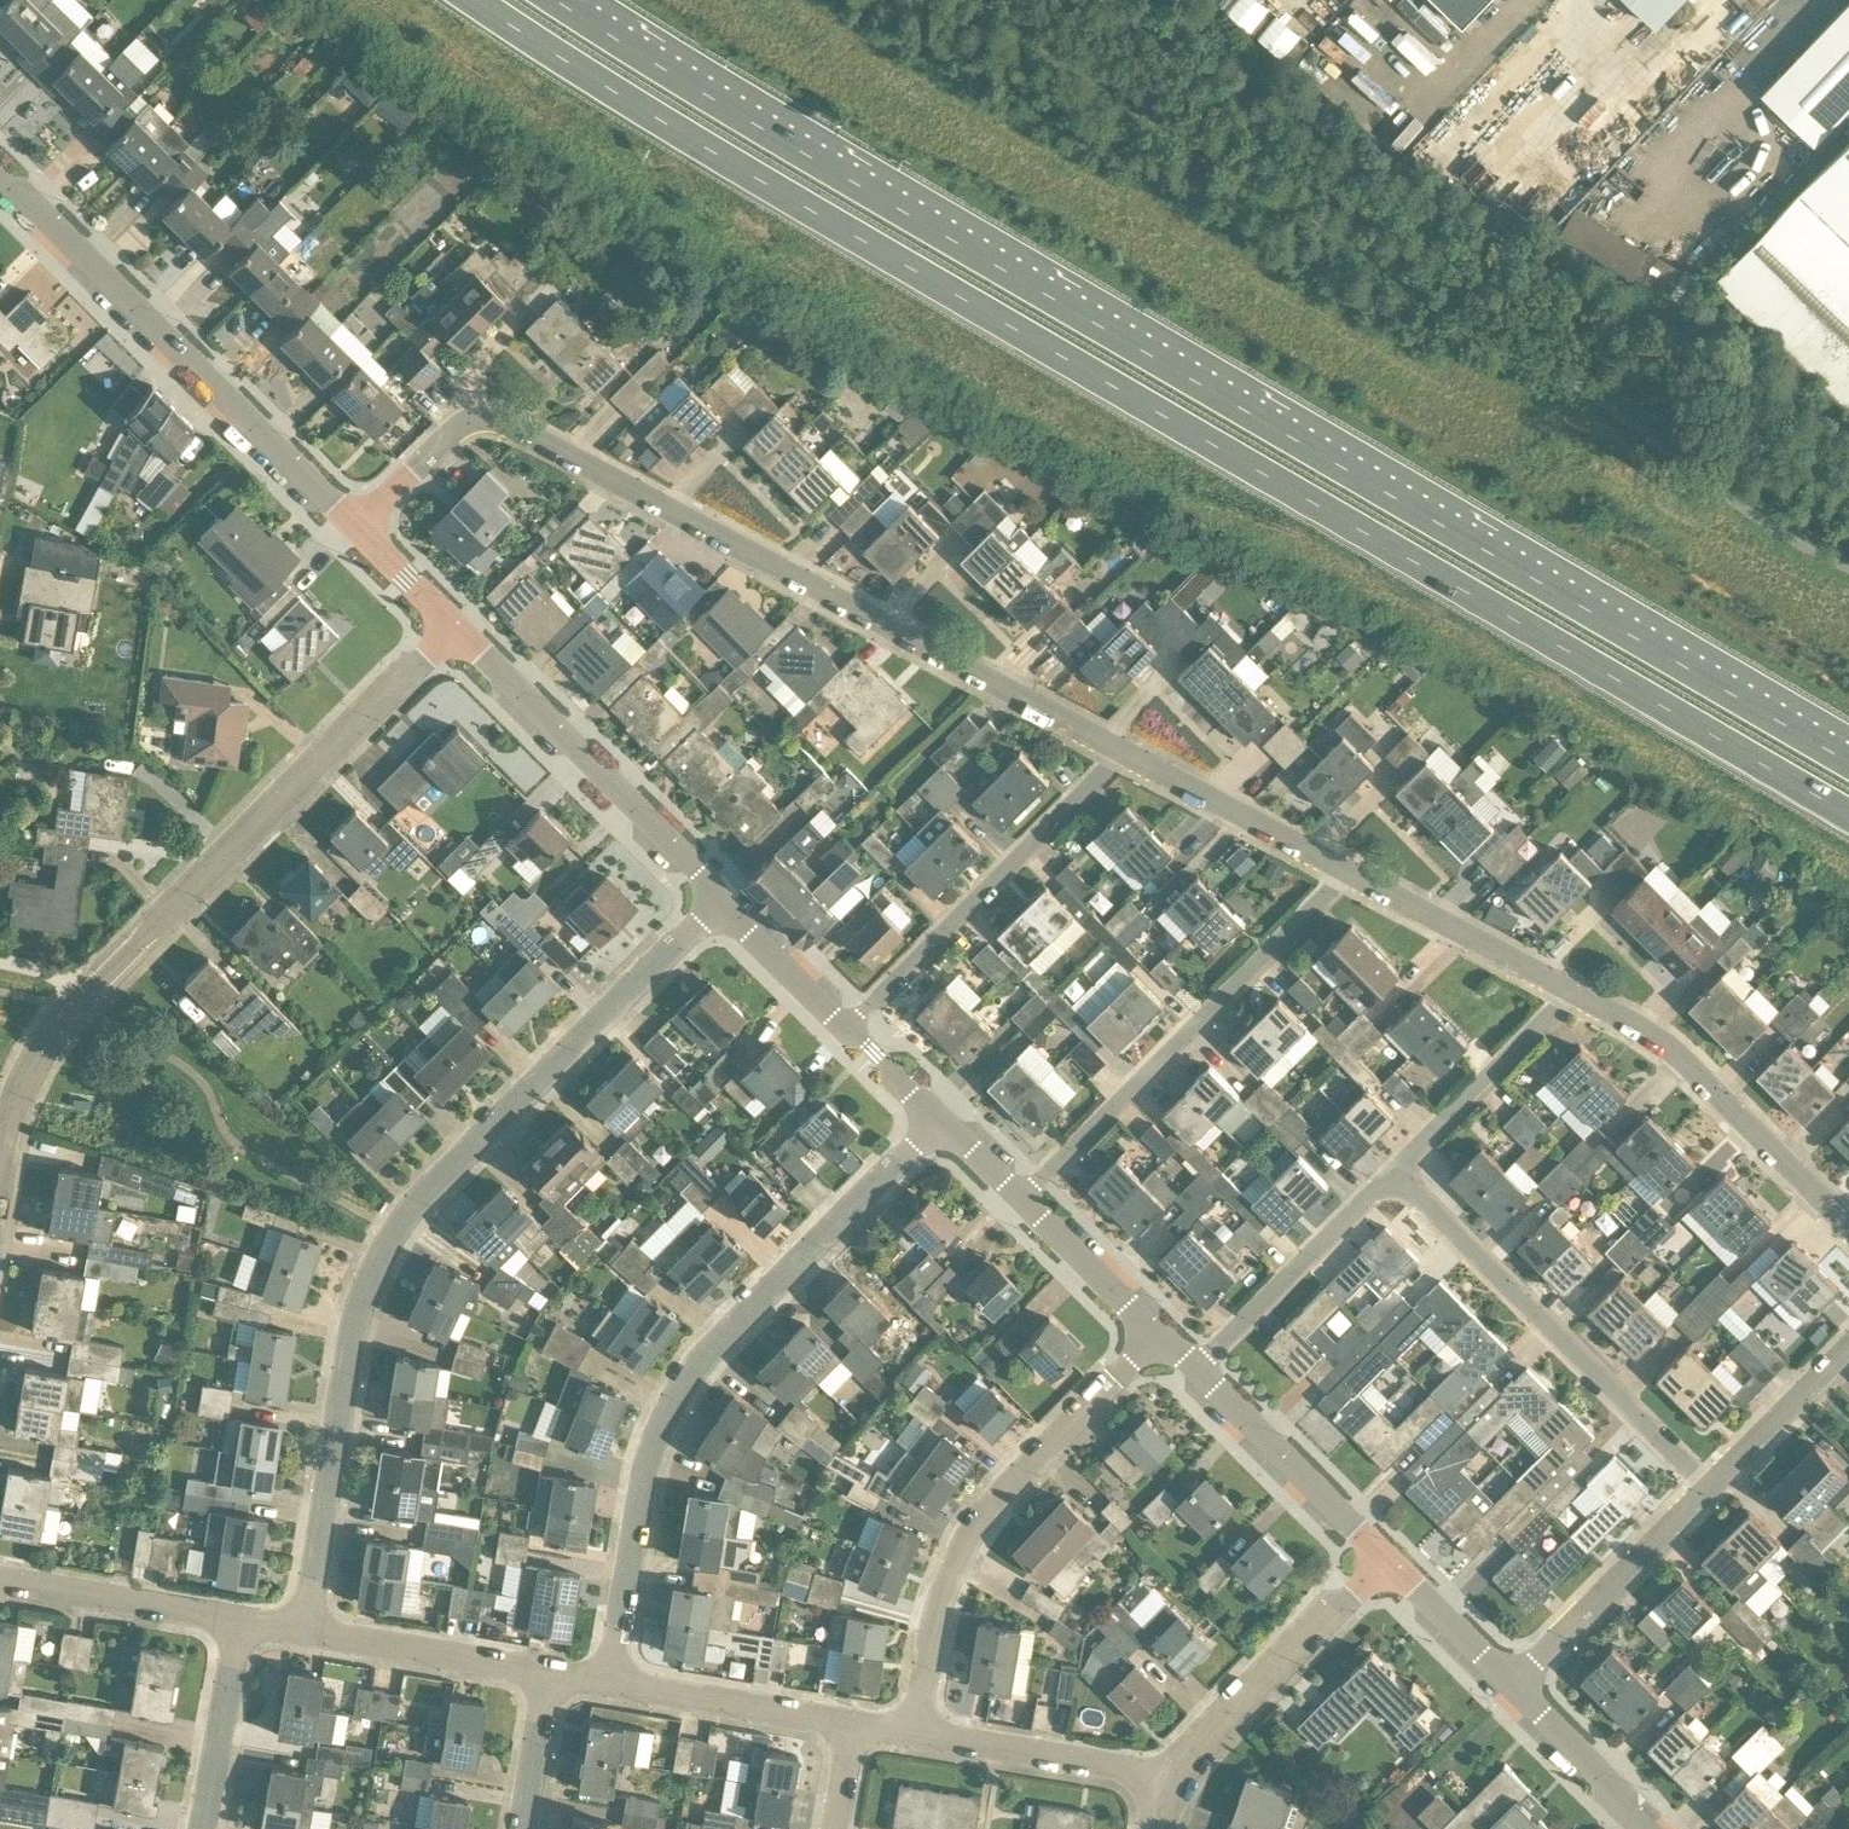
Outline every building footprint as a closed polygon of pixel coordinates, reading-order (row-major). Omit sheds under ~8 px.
[(49,0),(3,0),(5,2),(0,7),(0,27),(10,38),(49,0)] [(83,27),(56,0),(49,0),(10,38),(23,50),(16,57),(35,76),(83,27)] [(1465,28),(1492,0),(1436,0),(1465,28)] [(1655,37),(1691,0),(1617,0),(1655,37)] [(1755,18),(1764,7),(1757,0),(1735,0),(1755,18)] [(1765,96),(1818,145),(1848,112),(1848,7),(1765,96)] [(285,16),(276,25),(286,34),(295,25),(285,16)] [(101,71),(114,58),(83,27),(64,46),(35,76),(52,93),(59,87),(72,100),(101,71)] [(126,108),(139,95),(130,86),(144,72),(122,50),(114,58),(101,71),(72,100),(84,111),(77,118),(96,138),(126,108)] [(311,63),(304,56),(292,68),(300,75),(311,63)] [(1697,150),(1742,102),(1732,92),(1687,141),(1697,150)] [(387,93),(375,108),(386,117),(398,102),(387,93)] [(156,139),(171,124),(150,104),(149,105),(139,95),(126,108),(96,138),(105,146),(127,168),(156,139)] [(167,190),(195,161),(201,156),(188,143),(189,143),(171,124),(156,139),(127,168),(148,188),(157,179),(167,190)] [(1715,289),(1848,424),(1848,146),(1715,289)] [(469,167),(459,157),(450,167),(460,177),(469,167)] [(183,235),(212,207),(192,187),(207,173),(195,161),(167,190),(176,198),(161,213),(183,235)] [(311,170),(302,180),(309,186),(318,177),(311,170)] [(229,251),(256,223),(243,210),(229,224),(212,207),(183,235),(203,255),(218,241),(229,251)] [(256,223),(229,251),(237,260),(228,269),(250,291),(279,262),(257,240),(265,232),(256,223)] [(280,321),(309,292),(299,282),(314,268),(293,247),(279,262),(250,291),(280,321)] [(439,283),(481,325),(516,290),(494,268),(496,265),(484,253),(482,256),(474,248),(439,283)] [(1648,251),(1633,277),(1644,283),(1659,257),(1648,251)] [(529,303),(551,281),(539,269),(517,291),(529,303)] [(1683,271),(1668,297),(1679,303),(1694,277),(1683,271)] [(550,350),(580,319),(557,297),(562,292),(551,281),(529,303),(540,314),(528,327),(550,350)] [(460,346),(481,325),(439,283),(430,293),(442,305),(430,316),(428,315),(418,324),(395,302),(384,313),(426,355),(448,334),(460,346)] [(8,349),(15,342),(40,367),(71,336),(27,291),(5,313),(0,308),(0,342),(8,349)] [(301,362),(329,334),(307,312),(318,301),(309,292),(280,321),(289,330),(279,341),(301,362)] [(573,372),(612,332),(611,331),(602,341),(580,319),(550,350),(573,372)] [(612,332),(573,372),(594,393),(638,349),(617,327),(612,332)] [(332,392),(359,364),(329,334),(301,362),(321,383),(322,382),(332,392)] [(402,353),(428,379),(439,368),(426,355),(413,342),(402,353)] [(623,409),(645,387),(670,362),(658,350),(611,397),(623,409)] [(419,389),(428,379),(402,353),(393,363),(419,389)] [(677,375),(656,396),(698,442),(734,407),(756,385),(736,363),(728,372),(726,370),(699,397),(677,375)] [(352,414),(380,385),(359,364),(332,392),(331,393),(352,414)] [(145,442),(174,408),(152,385),(122,418),(130,426),(112,458),(75,527),(90,535),(117,485),(120,486),(145,442)] [(380,385),(352,414),(373,435),(401,406),(380,385)] [(745,418),(767,396),(756,385),(734,407),(745,418)] [(645,387),(623,409),(633,419),(655,397),(645,387)] [(676,464),(698,442),(656,396),(655,397),(633,419),(676,464)] [(767,465),(797,435),(775,413),(780,408),(767,396),(745,418),(757,431),(745,443),(767,465)] [(145,442),(120,486),(128,491),(139,472),(147,479),(165,458),(165,459),(193,426),(174,408),(145,442)] [(823,433),(834,422),(822,410),(811,421),(823,433)] [(789,487),(818,456),(797,435),(767,465),(789,487)] [(634,452),(622,439),(612,448),(624,461),(634,452)] [(811,509),(841,479),(851,490),(862,480),(828,447),(819,457),(818,456),(789,487),(811,509)] [(978,447),(968,458),(976,466),(986,454),(978,447)] [(152,511),(179,478),(161,463),(134,496),(152,511)] [(839,524),(862,502),(882,482),(871,471),(862,480),(851,490),(828,513),(839,524)] [(465,560),(511,514),(498,501),(506,493),(486,473),(432,528),(436,532),(433,535),(445,547),(448,543),(465,560)] [(1028,537),(1030,535),(1020,525),(1010,536),(997,524),(1008,512),(985,490),(974,501),(985,512),(962,535),(974,546),(961,560),(984,581),(1014,551),(1015,551),(1028,537)] [(957,493),(944,505),(956,517),(969,505),(957,493)] [(916,557),(950,523),(951,522),(928,499),(916,512),(908,504),(886,527),(916,557)] [(985,512),(974,501),(973,500),(969,505),(956,517),(951,522),(950,523),(962,535),(985,512)] [(862,502),(839,524),(850,535),(873,513),(862,502)] [(544,537),(598,590),(631,557),(589,515),(587,516),(577,506),(544,537)] [(258,619),(290,587),(278,576),(290,565),(234,509),(223,521),(219,517),(199,538),(236,575),(229,581),(254,606),(250,611),(258,619)] [(1040,548),(1051,537),(1039,526),(1030,535),(1028,537),(1040,548)] [(894,579),(916,557),(886,527),(864,549),(894,579)] [(1157,542),(1141,528),(1131,536),(1130,545),(1144,557),(1157,542)] [(737,665),(769,632),(717,578),(701,593),(648,541),(631,557),(598,590),(597,591),(609,603),(609,602),(625,585),(668,627),(658,637),(670,648),(680,637),(695,622),(737,665)] [(543,561),(532,550),(486,595),(530,644),(533,642),(539,649),(546,642),(572,616),(530,574),(543,561)] [(1006,603),(1036,573),(1014,551),(984,581),(1006,603)] [(86,630),(96,576),(24,563),(15,617),(25,619),(21,641),(35,644),(32,661),(58,666),(61,649),(72,650),(76,628),(86,630)] [(1201,617),(1238,581),(1228,570),(1191,607),(1201,617)] [(1036,573),(1006,603),(1029,625),(1059,595),(1037,572),(1036,573)] [(1169,597),(1179,606),(1194,590),(1184,580),(1168,596),(1169,597)] [(290,587),(258,619),(268,629),(273,624),(287,637),(268,656),(292,680),(337,635),(290,587)] [(590,620),(609,603),(597,591),(572,616),(546,642),(575,670),(574,671),(592,688),(600,696),(637,659),(636,659),(633,662),(590,620)] [(1201,628),(1190,617),(1169,597),(1155,611),(1175,631),(1168,639),(1180,650),(1201,628)] [(170,599),(155,598),(154,612),(170,613),(170,599)] [(1090,607),(1084,601),(1072,612),(1079,619),(1090,607)] [(1145,601),(1138,608),(1103,643),(1133,673),(1168,639),(1175,631),(1155,611),(1145,601)] [(1057,640),(1079,619),(1072,612),(1067,607),(1045,628),(1057,640)] [(806,701),(840,669),(786,615),(769,632),(737,665),(725,678),(720,682),(730,693),(760,664),(762,666),(766,662),(806,701)] [(1223,719),(1253,688),(1268,673),(1259,663),(1295,627),(1284,617),(1248,653),(1246,651),(1201,696),(1223,719)] [(1079,619),(1057,640),(1067,651),(1089,630),(1079,619)] [(1201,696),(1246,651),(1248,649),(1226,627),(1214,641),(1201,628),(1180,650),(1192,662),(1179,675),(1201,696)] [(1103,643),(1089,630),(1067,651),(1111,694),(1133,673),(1103,643)] [(666,652),(670,648),(658,637),(637,659),(600,696),(628,724),(628,725),(645,741),(654,749),(690,712),(689,711),(685,715),(645,675),(665,663),(667,661),(668,660),(669,658),(668,656),(668,654),(666,652)] [(1339,653),(1353,667),(1363,656),(1349,642),(1339,653)] [(840,669),(806,701),(818,713),(834,697),(860,723),(844,739),(859,754),(907,704),(856,653),(840,669)] [(1401,667),(1409,674),(1415,667),(1407,660),(1401,667)] [(724,677),(718,671),(707,671),(700,678),(711,690),(724,677)] [(198,720),(196,733),(181,731),(177,757),(192,759),(235,765),(243,703),(206,698),(208,682),(162,676),(159,694),(176,696),(173,717),(198,720)] [(270,688),(277,695),(283,689),(277,682),(270,688)] [(734,697),(730,693),(720,682),(711,691),(690,712),(654,749),(681,777),(681,778),(698,794),(706,802),(739,769),(701,731),(734,697)] [(1253,688),(1223,719),(1246,742),(1276,712),(1253,688)] [(1412,696),(1405,690),(1396,700),(1402,706),(1412,696)] [(1321,759),(1351,789),(1374,765),(1364,754),(1379,740),(1352,712),(1337,727),(1353,741),(1351,743),(1343,736),(1321,759)] [(806,724),(795,713),(781,726),(792,738),(806,724)] [(963,745),(981,728),(969,715),(947,736),(948,738),(932,754),(943,765),(963,745)] [(988,720),(981,728),(963,745),(974,756),(999,731),(988,720)] [(1274,756),(1296,733),(1285,723),(1263,744),(1274,756)] [(486,758),(456,728),(428,756),(418,746),(377,788),(399,810),(431,774),(449,793),(486,758)] [(1398,766),(1420,744),(1408,732),(1386,754),(1398,766)] [(1296,733),(1274,756),(1285,767),(1307,745),(1296,733)] [(1554,737),(1542,748),(1555,761),(1567,749),(1554,737)] [(1419,813),(1463,768),(1439,745),(1429,754),(1420,744),(1398,766),(1409,778),(1397,790),(1419,813)] [(996,777),(1024,805),(1048,781),(1020,753),(996,777)] [(1574,755),(1560,768),(1576,783),(1589,770),(1574,755)] [(1485,791),(1474,780),(1485,768),(1474,758),(1463,768),(1419,813),(1441,835),(1471,805),(1485,791)] [(1329,811),(1351,789),(1321,759),(1299,780),(1329,811)] [(929,776),(954,801),(966,790),(941,765),(929,776)] [(739,769),(706,802),(713,809),(713,810),(730,827),(748,845),(782,812),(759,789),(739,769)] [(37,825),(36,830),(34,843),(42,844),(86,850),(88,834),(121,838),(129,776),(112,773),(112,771),(104,770),(104,772),(86,770),(81,810),(56,806),(53,827),(37,825)] [(806,809),(834,781),(823,771),(795,799),(806,809)] [(944,811),(954,801),(929,776),(917,788),(938,809),(916,831),(928,844),(957,872),(981,848),(944,811)] [(1001,828),(1024,805),(996,777),(973,800),(1001,828)] [(865,792),(854,780),(842,791),(854,803),(865,792)] [(916,800),(910,795),(897,808),(902,813),(916,800)] [(1656,800),(1640,795),(1637,807),(1653,811),(1656,800)] [(1121,859),(1150,829),(1127,805),(1097,834),(1121,859)] [(1471,805),(1441,835),(1463,857),(1493,827),(1471,805)] [(376,832),(354,810),(329,835),(363,869),(379,853),(399,873),(421,851),(389,819),(376,832)] [(540,862),(565,837),(539,811),(513,835),(502,824),(462,864),(460,866),(471,878),(506,843),(519,855),(526,848),(540,862)] [(795,869),(803,860),(801,859),(827,834),(811,818),(745,882),(762,900),(793,869),(795,869)] [(1517,823),(1495,847),(1480,862),(1491,873),(1528,834),(1517,823)] [(23,841),(34,843),(36,830),(24,829),(23,841)] [(1150,829),(1121,859),(1144,881),(1173,852),(1150,829)] [(885,868),(896,857),(872,832),(862,843),(885,868)] [(1603,864),(1618,848),(1604,834),(1589,849),(1603,864)] [(835,870),(846,858),(854,850),(841,837),(821,856),(835,870)] [(1732,876),(1748,859),(1728,840),(1712,856),(1732,876)] [(76,932),(86,850),(42,844),(40,861),(56,863),(53,886),(46,885),(46,883),(8,878),(6,895),(11,896),(8,923),(76,932)] [(934,895),(957,872),(928,844),(905,867),(934,895)] [(1256,861),(1242,847),(1228,860),(1242,874),(1256,861)] [(1537,875),(1567,906),(1602,872),(1580,849),(1568,861),(1560,853),(1537,875)] [(1513,850),(1490,872),(1502,885),(1525,862),(1513,850)] [(1613,883),(1636,861),(1631,857),(1625,850),(1602,872),(1613,883)] [(460,866),(462,864),(450,852),(438,863),(450,875),(460,866)] [(1756,855),(1750,867),(1760,872),(1766,861),(1756,855)] [(329,903),(341,891),(307,858),(280,885),(308,914),(324,899),(329,903)] [(835,870),(823,881),(783,920),(805,942),(816,932),(825,943),(836,932),(846,923),(836,913),(829,906),(862,874),(846,858),(835,870)] [(783,920),(823,881),(809,867),(803,860),(795,869),(793,869),(762,900),(783,920)] [(1286,867),(1271,860),(1266,871),(1281,877),(1286,867)] [(1635,929),(1665,898),(1642,876),(1647,872),(1636,861),(1613,883),(1625,895),(1612,906),(1635,929)] [(1079,900),(1092,887),(1068,863),(1055,876),(1079,900)] [(1545,928),(1567,906),(1537,875),(1515,897),(1545,928)] [(366,877),(359,884),(385,909),(391,903),(366,877)] [(597,939),(632,905),(604,877),(564,916),(578,931),(583,925),(597,939)] [(1192,929),(1221,901),(1197,877),(1168,906),(1192,929)] [(372,922),(385,909),(359,884),(345,898),(372,922)] [(1021,910),(1050,939),(1074,915),(1046,886),(1021,910)] [(874,959),(903,930),(871,898),(846,923),(836,932),(855,950),(860,945),(874,959)] [(1656,952),(1687,920),(1665,898),(1635,929),(1656,952)] [(1837,905),(1827,898),(1817,912),(1826,920),(1837,905)] [(1116,935),(1140,910),(1129,899),(1104,924),(1116,935)] [(1221,901),(1192,929),(1215,953),(1244,924),(1221,901)] [(322,942),(285,905),(271,919),(259,906),(232,933),(264,965),(265,965),(276,976),(296,957),(302,962),(322,942)] [(998,933),(1008,943),(998,953),(1012,967),(1021,977),(1033,966),(1028,961),(1050,939),(1021,910),(998,933)] [(1116,935),(1104,924),(1090,910),(1078,921),(1104,947),(1116,935)] [(1116,935),(1126,946),(1151,921),(1140,910),(1116,935)] [(1519,916),(1507,910),(1499,926),(1511,932),(1519,916)] [(1724,951),(1740,935),(1747,929),(1737,918),(1719,934),(1698,912),(1688,921),(1687,920),(1656,952),(1679,974),(1710,944),(1710,943),(1713,941),(1724,951)] [(547,954),(537,944),(523,930),(507,914),(495,926),(518,948),(536,965),(547,954)] [(1324,918),(1313,928),(1322,936),(1332,926),(1324,918)] [(1740,935),(1751,947),(1752,949),(1766,936),(1753,923),(1747,929),(1740,935)] [(523,930),(537,944),(544,938),(530,924),(523,930)] [(1374,950),(1350,926),(1322,955),(1346,978),(1374,950)] [(537,944),(547,954),(565,972),(578,959),(550,932),(544,938),(537,944)] [(1140,960),(1126,946),(1116,935),(1104,947),(1129,972),(1140,960)] [(1727,971),(1751,947),(1740,935),(1724,951),(1716,959),(1727,971)] [(1000,979),(1012,967),(998,953),(988,943),(976,955),(1000,979)] [(554,982),(536,965),(518,948),(495,970),(503,979),(531,1006),(554,982)] [(1369,1002),(1397,973),(1374,950),(1346,978),(1369,1002)] [(250,1011),(264,1025),(278,1039),(279,1038),(301,1032),(249,979),(238,989),(207,958),(183,982),(214,1013),(233,1032),(234,1031),(232,1029),(250,1011)] [(1173,994),(1186,982),(1161,958),(1149,969),(1173,994)] [(1047,1004),(1059,992),(1033,966),(1021,977),(1036,992),(1047,1004)] [(1710,1030),(1741,999),(1754,986),(1734,966),(1721,978),(1720,977),(1688,1008),(1710,1030)] [(942,1039),(971,1009),(948,986),(959,975),(953,969),(940,982),(945,987),(917,1014),(942,1039)] [(492,1014),(481,1001),(473,993),(472,993),(468,989),(450,971),(440,981),(482,1024),(492,1014)] [(1110,999),(1139,1028),(1163,1004),(1134,975),(1110,999)] [(1312,1014),(1324,1002),(1300,976),(1287,989),(1312,1014)] [(503,979),(481,1001),(492,1014),(507,1029),(531,1006),(503,979)] [(472,1034),(482,1024),(440,981),(429,992),(450,1013),(428,1035),(464,1072),(487,1049),(472,1034)] [(744,1015),(711,983),(699,995),(696,992),(672,1017),(684,1029),(694,1019),(716,1042),(744,1015)] [(1023,1028),(1047,1004),(1036,992),(1011,1016),(1023,1028)] [(1047,1004),(1058,1014),(1071,1027),(1082,1016),(1059,992),(1047,1004)] [(402,993),(395,1001),(404,1009),(411,1001),(402,993)] [(1807,1003),(1818,1015),(1829,1004),(1818,993),(1813,997),(1807,1003)] [(1778,1030),(1806,1002),(1798,994),(1770,1021),(1778,1030)] [(1409,1057),(1416,1050),(1445,1021),(1422,997),(1392,1026),(1385,1033),(1409,1057)] [(1115,1052),(1139,1028),(1110,999),(1087,1023),(1115,1052)] [(1253,1024),(1281,1053),(1306,1028),(1278,999),(1253,1024)] [(1741,999),(1710,1030),(1734,1055),(1766,1024),(1741,999)] [(1806,1002),(1778,1030),(1791,1042),(1818,1015),(1806,1002)] [(1033,1039),(1058,1014),(1047,1004),(1023,1028),(1033,1039)] [(367,1018),(359,1009),(346,1021),(355,1030),(367,1018)] [(971,1009),(942,1039),(964,1062),(994,1033),(971,1009)] [(1361,1012),(1347,1025),(1336,1036),(1347,1047),(1372,1023),(1361,1012)] [(1445,1021),(1416,1050),(1439,1074),(1469,1045),(1445,1021)] [(1336,1059),(1347,1047),(1336,1036),(1326,1026),(1322,1022),(1311,1034),(1336,1059)] [(1372,1023),(1347,1047),(1358,1058),(1363,1053),(1383,1034),(1372,1023)] [(1259,1075),(1281,1053),(1253,1024),(1231,1046),(1259,1075)] [(662,1064),(677,1048),(658,1029),(642,1045),(662,1064)] [(240,1049),(221,1030),(212,1039),(231,1058),(240,1049)] [(440,1095),(464,1072),(428,1035),(426,1034),(414,1046),(424,1055),(412,1067),(401,1057),(391,1067),(422,1098),(432,1088),(440,1095)] [(1092,1077),(1107,1062),(1082,1038),(1068,1053),(1092,1077)] [(687,1090),(703,1105),(723,1085),(743,1104),(755,1092),(765,1103),(798,1070),(772,1044),(744,1072),(725,1053),(687,1090)] [(1777,1098),(1809,1066),(1787,1044),(1755,1076),(1777,1098)] [(1396,1117),(1372,1093),(1382,1082),(1365,1065),(1358,1058),(1347,1047),(1336,1059),(1366,1089),(1341,1113),(1370,1142),(1396,1117)] [(1571,1104),(1603,1072),(1580,1049),(1548,1080),(1571,1104)] [(686,1063),(674,1052),(664,1063),(674,1074),(686,1063)] [(1358,1058),(1365,1065),(1370,1060),(1363,1053),(1358,1058)] [(1011,1109),(1041,1080),(1017,1056),(988,1085),(1011,1109)] [(609,1078),(639,1108),(661,1086),(631,1057),(609,1078)] [(1809,1066),(1777,1098),(1802,1123),(1834,1092),(1809,1066)] [(367,1090),(359,1101),(397,1139),(420,1116),(412,1108),(422,1098),(391,1067),(381,1077),(391,1087),(377,1101),(367,1090)] [(1186,1091),(1215,1120),(1239,1096),(1209,1067),(1186,1091)] [(307,1068),(299,1075),(306,1082),(313,1075),(307,1068)] [(1394,1072),(1383,1083),(1406,1107),(1417,1096),(1394,1072)] [(1603,1072),(1571,1104),(1595,1127),(1595,1128),(1596,1127),(1627,1097),(1603,1072)] [(617,1130),(639,1108),(609,1078),(587,1100),(617,1130)] [(1278,1117),(1291,1105),(1265,1079),(1253,1091),(1278,1117)] [(1041,1080),(1011,1109),(1035,1133),(1064,1103),(1041,1080)] [(703,1105),(687,1090),(681,1084),(671,1095),(692,1116),(703,1105)] [(1193,1142),(1215,1120),(1186,1091),(1162,1114),(1174,1126),(1164,1136),(1177,1149),(1186,1158),(1197,1147),(1193,1142)] [(1268,1127),(1278,1117),(1253,1091),(1243,1101),(1268,1127)] [(373,1162),(397,1139),(359,1101),(357,1100),(334,1123),(317,1104),(306,1115),(327,1137),(338,1127),(346,1136),(346,1135),(373,1162)] [(703,1105),(710,1112),(715,1107),(709,1100),(703,1105)] [(839,1113),(826,1100),(786,1138),(787,1139),(771,1153),(803,1184),(815,1172),(800,1156),(813,1143),(827,1157),(840,1144),(841,1146),(845,1142),(844,1140),(857,1127),(841,1111),(839,1113)] [(1278,1117),(1303,1142),(1315,1129),(1291,1105),(1278,1117)] [(1514,1115),(1538,1138),(1548,1128),(1525,1105),(1514,1115)] [(706,1112),(699,1119),(708,1128),(715,1121),(706,1112)] [(1348,1164),(1370,1142),(1341,1113),(1319,1135),(1348,1164)] [(1526,1151),(1538,1138),(1514,1115),(1503,1126),(1526,1151)] [(1293,1151),(1303,1142),(1278,1117),(1268,1127),(1293,1151)] [(1640,1172),(1671,1140),(1648,1117),(1617,1148),(1640,1172)] [(1829,1137),(1848,1157),(1848,1118),(1829,1137)] [(583,1182),(605,1161),(566,1122),(544,1143),(574,1173),(583,1182)] [(721,1124),(699,1148),(710,1157),(732,1133),(721,1124)] [(1165,1161),(1177,1149),(1164,1136),(1152,1124),(1140,1136),(1165,1161)] [(1561,1162),(1571,1172),(1594,1149),(1606,1138),(1596,1127),(1595,1128),(1595,1127),(1584,1139),(1561,1162)] [(126,1133),(114,1129),(109,1145),(121,1148),(126,1133)] [(1582,1183),(1617,1148),(1606,1138),(1594,1149),(1571,1172),(1582,1183)] [(615,1151),(636,1172),(648,1160),(627,1139),(615,1151)] [(1671,1140),(1640,1172),(1663,1195),(1694,1163),(1671,1140)] [(539,1202),(551,1214),(561,1203),(583,1182),(574,1173),(544,1143),(522,1165),(549,1192),(539,1202)] [(1212,1184),(1223,1173),(1197,1147),(1186,1158),(1212,1184)] [(1473,1203),(1504,1172),(1480,1148),(1449,1179),(1473,1203)] [(1249,1149),(1229,1171),(1244,1184),(1264,1162),(1249,1149)] [(626,1182),(636,1172),(615,1151),(605,1161),(626,1182)] [(168,1197),(175,1177),(102,1152),(97,1173),(168,1197)] [(674,1165),(679,1170),(712,1201),(723,1190),(686,1153),(674,1165)] [(1274,1180),(1303,1209),(1327,1184),(1299,1156),(1274,1180)] [(1114,1212),(1155,1170),(1154,1169),(1142,1181),(1118,1157),(1089,1186),(1114,1212)] [(1187,1209),(1212,1184),(1186,1158),(1182,1162),(1196,1176),(1178,1193),(1155,1170),(1114,1212),(1137,1234),(1176,1198),(1187,1209)] [(1537,1185),(1547,1196),(1571,1172),(1561,1162),(1537,1185)] [(52,1200),(89,1206),(92,1188),(99,1189),(101,1175),(58,1168),(52,1200)] [(701,1213),(712,1201),(679,1170),(669,1181),(701,1213)] [(1504,1172),(1473,1203),(1497,1227),(1528,1195),(1504,1172)] [(1582,1183),(1571,1172),(1547,1196),(1558,1206),(1582,1183)] [(1212,1184),(1222,1195),(1236,1208),(1237,1207),(1247,1197),(1223,1173),(1212,1184)] [(1715,1230),(1747,1198),(1724,1175),(1692,1206),(1715,1230)] [(653,1187),(648,1183),(643,1177),(636,1183),(636,1190),(643,1197),(653,1187)] [(761,1229),(784,1205),(758,1179),(734,1203),(761,1229)] [(1274,1180),(1252,1202),(1247,1197),(1237,1207),(1247,1218),(1259,1230),(1269,1220),(1281,1231),(1303,1209),(1274,1180)] [(1201,1216),(1222,1195),(1212,1184),(1187,1209),(1197,1219),(1159,1258),(1183,1282),(1225,1240),(1201,1216)] [(573,1236),(552,1215),(541,1226),(501,1186),(479,1208),(517,1247),(527,1257),(549,1235),(561,1247),(573,1236)] [(1747,1198),(1715,1230),(1739,1254),(1771,1223),(1747,1198)] [(933,1249),(955,1226),(928,1199),(905,1222),(933,1249)] [(116,1211),(89,1206),(52,1200),(47,1231),(89,1238),(86,1257),(137,1266),(149,1268),(152,1252),(110,1245),(116,1211)] [(299,1220),(245,1202),(240,1217),(280,1231),(270,1262),(306,1275),(317,1242),(294,1235),(299,1220)] [(573,1236),(583,1225),(561,1203),(551,1214),(552,1215),(573,1236)] [(193,1220),(195,1206),(177,1204),(175,1218),(193,1220)] [(1541,1271),(1572,1240),(1559,1226),(1568,1217),(1558,1206),(1517,1247),(1541,1271)] [(1638,1239),(1661,1217),(1651,1206),(1628,1229),(1638,1239)] [(498,1265),(517,1247),(479,1208),(457,1230),(487,1259),(490,1257),(498,1265)] [(677,1234),(718,1273),(740,1251),(705,1216),(697,1224),(692,1219),(677,1234)] [(1638,1239),(1649,1251),(1672,1228),(1661,1217),(1638,1239)] [(1225,1240),(1183,1282),(1207,1306),(1237,1277),(1225,1264),(1247,1242),(1259,1254),(1271,1242),(1259,1230),(1247,1218),(1225,1240)] [(1369,1332),(1404,1298),(1393,1287),(1419,1261),(1386,1227),(1324,1288),(1341,1304),(1366,1279),(1382,1296),(1373,1306),(1369,1302),(1354,1317),(1357,1322),(1357,1321),(1369,1332)] [(1615,1263),(1638,1239),(1628,1229),(1604,1253),(1615,1263)] [(718,1273),(677,1234),(676,1232),(651,1257),(631,1240),(620,1252),(655,1281),(668,1268),(695,1296),(718,1273)] [(1626,1274),(1649,1251),(1638,1239),(1615,1263),(1626,1274)] [(1572,1240),(1541,1271),(1563,1294),(1596,1263),(1572,1240)] [(1782,1298),(1814,1266),(1792,1243),(1760,1275),(1782,1298)] [(646,1292),(655,1281),(620,1252),(611,1263),(646,1292)] [(923,1289),(943,1269),(927,1253),(907,1273),(923,1289)] [(193,1257),(178,1254),(176,1267),(191,1270),(193,1257)] [(137,1267),(137,1266),(86,1257),(83,1274),(40,1268),(35,1300),(78,1307),(83,1276),(99,1278),(99,1275),(134,1281),(136,1271),(137,1267)] [(306,1275),(270,1262),(256,1257),(245,1288),(249,1289),(249,1291),(218,1284),(203,1280),(199,1295),(214,1299),(268,1313),(273,1297),(296,1305),(306,1275)] [(420,1291),(458,1309),(472,1279),(434,1261),(420,1291)] [(961,1282),(966,1287),(964,1290),(988,1314),(1017,1286),(992,1261),(979,1274),(974,1270),(961,1282)] [(491,1277),(516,1295),(524,1282),(499,1265),(491,1277)] [(934,1316),(935,1301),(948,1287),(957,1278),(946,1266),(943,1269),(923,1289),(910,1303),(910,1304),(940,1332),(945,1327),(934,1316)] [(1814,1266),(1782,1298),(1806,1322),(1838,1291),(1814,1266)] [(1706,1307),(1717,1318),(1756,1279),(1745,1269),(1730,1285),(1706,1307)] [(923,1289),(907,1273),(892,1285),(910,1303),(923,1289)] [(1706,1307),(1730,1285),(1718,1274),(1695,1297),(1706,1307)] [(507,1308),(516,1295),(491,1277),(482,1291),(507,1308)] [(1612,1335),(1643,1303),(1620,1279),(1588,1311),(1612,1335)] [(849,1349),(872,1371),(882,1361),(867,1346),(890,1322),(875,1307),(876,1307),(848,1280),(824,1304),(847,1327),(837,1337),(849,1349)] [(1447,1341),(1473,1315),(1440,1281),(1429,1292),(1426,1291),(1416,1301),(1418,1303),(1413,1308),(1404,1298),(1369,1332),(1395,1359),(1430,1324),(1447,1341)] [(524,1282),(516,1295),(526,1301),(534,1289),(524,1282)] [(1319,1327),(1341,1304),(1324,1288),(1264,1348),(1298,1382),(1324,1356),(1335,1367),(1369,1332),(1357,1321),(1357,1322),(1336,1343),(1319,1327)] [(445,1336),(458,1309),(420,1291),(407,1319),(445,1336)] [(675,1318),(644,1296),(626,1320),(657,1343),(675,1318)] [(1682,1330),(1706,1307),(1695,1297),(1672,1321),(1682,1330)] [(268,1313),(214,1299),(211,1314),(254,1324),(251,1345),(228,1341),(226,1357),(248,1360),(287,1366),(292,1333),(266,1329),(268,1313)] [(72,1338),(78,1307),(35,1300),(30,1331),(72,1338)] [(1667,1327),(1643,1303),(1612,1335),(1636,1358),(1667,1327)] [(1694,1342),(1717,1318),(1706,1307),(1682,1330),(1694,1342)] [(626,1320),(610,1310),(608,1308),(591,1332),(599,1338),(594,1346),(605,1353),(610,1347),(638,1368),(657,1343),(626,1320)] [(1758,1324),(1775,1342),(1791,1327),(1774,1308),(1758,1324)] [(1456,1419),(1492,1385),(1480,1374),(1485,1370),(1488,1373),(1497,1364),(1494,1361),(1507,1348),(1473,1315),(1447,1341),(1448,1343),(1438,1353),(1454,1368),(1429,1393),(1456,1419)] [(1077,1347),(1048,1319),(1030,1336),(1015,1321),(993,1343),(1010,1359),(1020,1349),(1047,1377),(1077,1347)] [(548,1337),(583,1356),(590,1342),(555,1323),(548,1337)] [(781,1347),(808,1375),(816,1382),(839,1360),(831,1352),(804,1324),(781,1347)] [(1821,1326),(1810,1337),(1817,1344),(1828,1333),(1821,1326)] [(1740,1342),(1774,1376),(1785,1365),(1752,1330),(1740,1342)] [(1362,1392),(1395,1359),(1369,1332),(1335,1367),(1344,1377),(1340,1381),(1341,1381),(1330,1391),(1319,1402),(1352,1436),(1379,1409),(1362,1392)] [(576,1369),(583,1356),(548,1337),(541,1350),(576,1369)] [(68,1356),(119,1365),(123,1345),(71,1338),(68,1356)] [(180,1349),(162,1340),(153,1359),(171,1367),(180,1349)] [(454,1354),(483,1363),(488,1348),(458,1340),(454,1354)] [(1763,1387),(1774,1376),(1740,1342),(1729,1353),(1751,1375),(1763,1387)] [(758,1371),(785,1398),(808,1375),(781,1347),(758,1371)] [(1678,1402),(1710,1370),(1687,1347),(1655,1379),(1678,1402)] [(861,1382),(872,1371),(849,1349),(839,1360),(861,1382)] [(478,1378),(483,1363),(454,1354),(449,1369),(478,1378)] [(988,1354),(987,1355),(978,1364),(989,1375),(999,1365),(988,1354)] [(117,1379),(119,1365),(68,1356),(65,1374),(24,1367),(18,1400),(62,1407),(78,1410),(84,1375),(117,1379)] [(433,1396),(433,1394),(438,1364),(397,1358),(391,1390),(433,1396)] [(282,1398),(287,1366),(248,1360),(243,1392),(282,1398)] [(915,1393),(925,1380),(909,1368),(899,1381),(915,1393)] [(1534,1429),(1560,1402),(1527,1368),(1515,1380),(1512,1378),(1503,1387),(1506,1390),(1501,1394),(1492,1385),(1456,1419),(1457,1420),(1482,1445),(1516,1411),(1534,1429)] [(529,1376),(513,1370),(507,1386),(524,1391),(529,1376)] [(1702,1426),(1733,1396),(1734,1394),(1733,1393),(1710,1370),(1678,1402),(1702,1426)] [(169,1375),(157,1376),(158,1392),(171,1390),(169,1375)] [(1763,1387),(1751,1375),(1743,1383),(1733,1393),(1734,1394),(1733,1396),(1743,1407),(1763,1387)] [(624,1396),(586,1381),(573,1410),(613,1426),(624,1396)] [(198,1400),(230,1405),(233,1388),(201,1383),(198,1400)] [(939,1416),(941,1413),(948,1404),(923,1384),(917,1392),(913,1397),(939,1416)] [(989,1437),(1013,1413),(986,1385),(961,1410),(989,1437)] [(448,1396),(433,1394),(433,1396),(391,1390),(387,1419),(424,1425),(422,1440),(468,1446),(490,1450),(493,1435),(443,1428),(448,1396)] [(1457,1420),(1456,1419),(1429,1393),(1396,1426),(1379,1409),(1352,1436),(1385,1469),(1397,1458),(1407,1448),(1407,1447),(1411,1443),(1422,1454),(1457,1420)] [(809,1435),(784,1415),(774,1427),(764,1419),(765,1418),(733,1396),(715,1423),(747,1445),(766,1456),(781,1433),(799,1447),(809,1435)] [(958,1431),(939,1416),(913,1397),(906,1406),(923,1420),(920,1424),(924,1428),(907,1450),(919,1459),(951,1484),(971,1457),(950,1442),(958,1431)] [(58,1426),(62,1407),(18,1400),(13,1432),(54,1439),(51,1457),(102,1466),(105,1450),(74,1445),(77,1429),(58,1426)] [(228,1419),(230,1405),(198,1400),(196,1415),(225,1419),(225,1418),(228,1419)] [(1544,1507),(1578,1472),(1567,1462),(1572,1457),(1575,1460),(1585,1450),(1582,1447),(1594,1435),(1560,1402),(1534,1429),(1551,1446),(1517,1480),(1544,1507)] [(802,1410),(793,1403),(784,1415),(809,1435),(818,1424),(801,1411),(802,1410)] [(602,1454),(613,1426),(573,1410),(562,1406),(552,1433),(563,1438),(562,1439),(602,1454)] [(1132,1484),(1148,1468),(1173,1443),(1147,1417),(1106,1458),(1132,1484)] [(225,1419),(220,1449),(273,1458),(278,1426),(238,1420),(228,1419),(225,1418),(225,1419)] [(1461,1467),(1482,1445),(1457,1420),(1422,1454),(1431,1464),(1428,1467),(1417,1478),(1406,1489),(1440,1523),(1479,1484),(1461,1467)] [(747,1445),(715,1423),(697,1451),(729,1473),(746,1478),(752,1480),(766,1456),(747,1445)] [(514,1445),(518,1432),(499,1426),(495,1439),(514,1445)] [(514,1446),(544,1455),(548,1439),(518,1432),(514,1446)] [(466,1462),(468,1446),(422,1440),(420,1454),(382,1448),(377,1479),(419,1486),(437,1489),(442,1459),(466,1462)] [(544,1455),(514,1446),(506,1444),(502,1459),(540,1469),(544,1455)] [(1823,1500),(1824,1501),(1848,1477),(1816,1446),(1793,1469),(1823,1500)] [(186,1480),(183,1491),(249,1502),(250,1488),(267,1491),(272,1461),(273,1458),(220,1449),(216,1448),(212,1481),(207,1481),(186,1477),(186,1480)] [(931,1510),(951,1484),(919,1459),(907,1450),(887,1475),(875,1468),(872,1474),(835,1452),(825,1464),(854,1480),(880,1497),(902,1508),(911,1495),(931,1510)] [(1614,1456),(1588,1482),(1606,1500),(1572,1534),(1588,1550),(1648,1490),(1614,1456)] [(100,1481),(102,1466),(51,1457),(48,1475),(50,1475),(64,1478),(65,1475),(100,1481)] [(49,1482),(50,1475),(48,1475),(6,1468),(1,1501),(62,1511),(67,1485),(49,1482)] [(1823,1500),(1793,1469),(1770,1493),(1807,1531),(1798,1541),(1828,1571),(1839,1560),(1815,1536),(1838,1513),(1824,1501),(1823,1500)] [(1578,1472),(1544,1507),(1554,1518),(1588,1482),(1578,1472)] [(741,1491),(770,1502),(775,1489),(752,1480),(746,1478),(729,1473),(728,1473),(723,1485),(741,1491)] [(534,1505),(588,1515),(593,1484),(552,1476),(539,1474),(534,1505)] [(1233,1505),(1206,1478),(1182,1502),(1166,1487),(1143,1509),(1159,1525),(1173,1511),(1185,1522),(1190,1517),(1206,1533),(1233,1505)] [(432,1519),(437,1489),(419,1486),(377,1479),(373,1510),(432,1519)] [(872,1510),(880,1497),(854,1480),(845,1495),(872,1510)] [(1509,1541),(1544,1507),(1517,1480),(1495,1501),(1479,1484),(1440,1523),(1473,1556),(1484,1545),(1494,1535),(1498,1531),(1509,1541)] [(723,1485),(718,1500),(689,1494),(683,1528),(735,1536),(739,1507),(778,1522),(784,1508),(770,1502),(741,1491),(723,1485)] [(443,1489),(442,1507),(460,1507),(461,1489),(443,1489)] [(246,1516),(249,1502),(183,1491),(182,1502),(181,1506),(207,1510),(205,1528),(202,1544),(209,1545),(257,1553),(262,1518),(246,1516)] [(179,1495),(165,1493),(163,1506),(177,1508),(179,1495)] [(1114,1544),(1112,1542),(1101,1531),(1099,1533),(1064,1500),(1041,1525),(1083,1565),(1095,1552),(1101,1558),(1114,1544)] [(1112,1520),(1123,1530),(1132,1520),(1112,1500),(1102,1510),(1112,1520)] [(1,1501),(0,1506),(0,1532),(57,1542),(62,1511),(1,1501)] [(588,1515),(534,1505),(530,1505),(526,1533),(542,1536),(542,1538),(583,1545),(588,1515)] [(1530,1543),(1555,1518),(1554,1518),(1544,1507),(1509,1541),(1519,1551),(1493,1577),(1527,1611),(1588,1550),(1572,1534),(1546,1559),(1530,1543)] [(1726,1536),(1764,1574),(1787,1551),(1750,1513),(1726,1536)] [(424,1534),(454,1539),(475,1542),(477,1527),(456,1524),(426,1519),(424,1534)] [(868,1550),(904,1564),(916,1534),(880,1520),(868,1550)] [(1089,1570),(1083,1565),(1041,1525),(1017,1550),(1066,1596),(1089,1570)] [(149,1566),(153,1536),(153,1530),(137,1528),(132,1564),(149,1566)] [(691,1576),(756,1587),(757,1580),(759,1572),(736,1568),(742,1537),(735,1536),(683,1528),(678,1559),(694,1562),(691,1576)] [(497,1547),(527,1552),(529,1536),(499,1531),(497,1547)] [(451,1554),(454,1539),(424,1534),(421,1549),(451,1554)] [(1263,1589),(1291,1560),(1264,1534),(1236,1563),(1263,1589)] [(153,1536),(149,1566),(172,1570),(177,1539),(153,1536)] [(1768,1578),(1764,1574),(1726,1536),(1703,1559),(1740,1597),(1730,1607),(1753,1630),(1765,1642),(1766,1641),(1774,1633),(1775,1631),(1764,1620),(1745,1600),(1768,1578)] [(362,1572),(402,1578),(407,1546),(367,1539),(362,1572)] [(1817,1582),(1828,1571),(1798,1541),(1787,1552),(1817,1582)] [(904,1564),(868,1550),(852,1544),(840,1575),(855,1581),(891,1595),(904,1564)] [(252,1584),(257,1553),(209,1545),(205,1575),(217,1577),(217,1578),(252,1584)] [(524,1565),(527,1552),(497,1547),(494,1560),(506,1562),(522,1565),(524,1565)] [(1208,1591),(1233,1564),(1222,1553),(1197,1580),(1208,1591)] [(1152,1563),(1142,1554),(1137,1559),(1137,1566),(1144,1572),(1152,1563)] [(811,1587),(815,1573),(817,1566),(790,1558),(788,1565),(784,1580),(811,1587)] [(1841,1562),(1833,1570),(1845,1581),(1848,1578),(1848,1569),(1841,1562)] [(578,1575),(524,1566),(522,1566),(517,1597),(573,1606),(578,1575)] [(397,1607),(402,1578),(362,1572),(358,1601),(397,1607)] [(811,1587),(839,1595),(843,1581),(815,1573),(811,1587)] [(774,1604),(776,1590),(756,1587),(691,1576),(689,1590),(674,1588),(668,1620),(736,1631),(738,1619),(721,1616),(724,1596),(774,1604)] [(1689,1635),(1713,1611),(1682,1580),(1658,1604),(1689,1635)] [(1058,1619),(1065,1605),(1030,1584),(1022,1598),(1058,1619)] [(463,1618),(468,1588),(452,1586),(448,1616),(463,1618)] [(835,1610),(839,1595),(811,1587),(806,1602),(835,1610)] [(468,1588),(463,1618),(478,1620),(481,1603),(494,1605),(496,1592),(468,1588)] [(568,1637),(573,1606),(517,1597),(512,1625),(528,1629),(527,1630),(568,1637)] [(1118,1623),(1140,1644),(1151,1633),(1186,1668),(1210,1644),(1179,1614),(1178,1614),(1166,1603),(1144,1626),(1118,1601),(1107,1612),(1118,1623)] [(1719,1618),(1742,1641),(1753,1630),(1730,1607),(1719,1618)] [(1118,1623),(1107,1612),(1096,1623),(1101,1628),(1107,1634),(1118,1623)] [(828,1646),(878,1654),(884,1620),(848,1614),(848,1616),(831,1614),(826,1646),(828,1646)] [(1661,1647),(1672,1636),(1649,1614),(1638,1625),(1661,1647)] [(1077,1647),(1085,1634),(1058,1618),(1050,1632),(1077,1647)] [(774,1638),(668,1621),(663,1653),(699,1658),(718,1661),(722,1659),(723,1646),(733,1648),(733,1652),(755,1655),(754,1666),(769,1669),(774,1638)] [(27,1660),(30,1661),(36,1628),(0,1622),(0,1656),(11,1658),(27,1660)] [(976,1654),(1016,1661),(1016,1659),(1021,1628),(1008,1626),(1008,1625),(997,1626),(981,1623),(976,1654)] [(1140,1644),(1118,1623),(1107,1634),(1128,1656),(1140,1644)] [(1742,1641),(1749,1648),(1754,1653),(1765,1642),(1753,1630),(1742,1641)] [(73,1670),(79,1635),(63,1632),(57,1668),(73,1670)] [(1782,1641),(1774,1633),(1766,1641),(1773,1649),(1782,1641)] [(1137,1716),(1163,1690),(1136,1663),(1128,1656),(1107,1634),(1092,1650),(1121,1679),(1110,1690),(1137,1716)] [(79,1635),(73,1670),(87,1672),(94,1638),(79,1635)] [(774,1638),(769,1669),(783,1671),(784,1663),(788,1640),(774,1638)] [(878,1654),(828,1646),(823,1675),(838,1677),(837,1681),(873,1687),(878,1654)] [(135,1679),(172,1686),(175,1666),(176,1666),(178,1656),(177,1656),(177,1653),(159,1651),(159,1648),(154,1647),(154,1649),(140,1647),(135,1679)] [(1604,1704),(1636,1672),(1613,1649),(1581,1681),(1604,1704)] [(1408,1688),(1372,1652),(1297,1725),(1319,1746),(1331,1734),(1338,1740),(1378,1700),(1403,1725),(1397,1733),(1412,1748),(1430,1730),(1415,1715),(1430,1700),(1413,1683),(1408,1688)] [(1011,1689),(1016,1661),(976,1654),(971,1684),(1011,1689)] [(5,1691),(11,1658),(0,1656),(0,1690),(5,1691)] [(697,1658),(682,1656),(681,1667),(696,1669),(697,1658)] [(1747,1670),(1737,1660),(1723,1674),(1733,1684),(1747,1670)] [(1675,1699),(1699,1674),(1689,1665),(1666,1689),(1675,1699)] [(1077,1671),(1062,1669),(1059,1689),(1058,1700),(1073,1702),(1077,1671)] [(317,1709),(332,1712),(335,1694),(320,1692),(323,1677),(288,1671),(282,1703),(317,1709)] [(1636,1672),(1604,1704),(1628,1728),(1660,1696),(1636,1672)] [(1699,1674),(1675,1699),(1687,1710),(1711,1687),(1699,1674)] [(169,1706),(172,1686),(135,1679),(130,1711),(142,1713),(141,1716),(148,1717),(148,1714),(166,1719),(167,1717),(168,1717),(170,1706),(169,1706)] [(357,1688),(354,1705),(352,1715),(367,1718),(372,1690),(357,1688)] [(387,1693),(372,1690),(367,1718),(383,1721),(387,1693)] [(387,1693),(383,1721),(395,1723),(400,1695),(387,1693)] [(64,1716),(67,1701),(20,1694),(17,1708),(64,1716)] [(443,1731),(478,1736),(483,1704),(449,1698),(443,1731)] [(64,1716),(112,1724),(115,1709),(67,1701),(64,1716)] [(334,1712),(332,1712),(317,1709),(282,1703),(277,1735),(312,1741),(313,1736),(319,1737),(318,1743),(329,1744),(334,1712)] [(4,1721),(7,1707),(0,1706),(0,1754),(12,1756),(17,1731),(3,1728),(4,1721)] [(47,1729),(62,1731),(64,1716),(17,1708),(7,1707),(4,1721),(47,1729)] [(582,1755),(616,1761),(633,1763),(641,1716),(626,1714),(623,1728),(588,1722),(582,1755)] [(110,1739),(112,1724),(64,1716),(62,1731),(101,1737),(98,1751),(121,1756),(118,1774),(156,1780),(159,1761),(160,1761),(162,1749),(161,1749),(162,1747),(142,1745),(143,1742),(137,1741),(136,1743),(124,1741),(110,1739)] [(1671,1770),(1702,1739),(1679,1716),(1648,1747),(1671,1770)] [(1445,1721),(1435,1731),(1443,1739),(1453,1729),(1445,1721)] [(1768,1742),(1774,1736),(1763,1725),(1732,1755),(1743,1767),(1768,1742)] [(478,1736),(443,1731),(427,1728),(423,1750),(439,1753),(438,1762),(472,1768),(478,1736)] [(1778,1753),(1784,1747),(1781,1744),(1774,1736),(1768,1742),(1778,1753)] [(687,1773),(693,1740),(677,1737),(671,1771),(687,1773)] [(1702,1739),(1671,1770),(1696,1794),(1727,1763),(1702,1739)] [(693,1740),(687,1773),(711,1777),(717,1744),(693,1740)] [(1778,1753),(1768,1742),(1743,1767),(1752,1778),(1716,1814),(1731,1828),(1746,1828),(1769,1806),(1782,1793),(1761,1771),(1778,1753)] [(314,1758),(342,1764),(344,1749),(317,1744),(314,1758)] [(359,1745),(356,1763),(369,1765),(372,1748),(359,1745)] [(757,1785),(791,1790),(797,1757),(768,1752),(768,1751),(763,1750),(763,1751),(750,1749),(747,1764),(745,1783),(757,1785)] [(611,1795),(616,1761),(582,1755),(582,1759),(580,1772),(579,1772),(577,1789),(611,1795)] [(342,1764),(314,1758),(306,1757),(304,1774),(271,1768),(264,1803),(311,1811),(315,1793),(319,1794),(322,1776),(339,1779),(342,1764)] [(398,1773),(402,1773),(429,1779),(432,1763),(404,1758),(404,1763),(400,1763),(398,1773)] [(1520,1801),(1532,1789),(1506,1764),(1456,1812),(1439,1828),(1479,1828),(1484,1824),(1489,1828),(1549,1828),(1520,1801)] [(427,1794),(429,1779),(402,1773),(399,1789),(427,1794)] [(152,1800),(156,1780),(118,1774),(112,1806),(125,1808),(125,1810),(131,1810),(150,1813),(150,1811),(151,1811),(153,1800),(152,1800)] [(1248,1775),(1232,1821),(1251,1828),(1280,1828),(1293,1791),(1272,1784),(1273,1781),(1265,1778),(1265,1779),(1248,1775)] [(757,1785),(745,1783),(740,1782),(736,1803),(744,1805),(742,1818),(785,1824),(791,1790),(757,1785)] [(1822,1799),(1832,1810),(1844,1798),(1832,1786),(1820,1798),(1822,1799)] [(941,1794),(900,1787),(893,1828),(935,1828),(941,1794)] [(48,1811),(50,1796),(3,1788),(0,1788),(0,1803),(48,1811)] [(1832,1810),(1822,1799),(1807,1814),(1784,1791),(1782,1793),(1769,1806),(1746,1828),(1792,1828),(1798,1823),(1805,1828),(1813,1828),(1832,1810)] [(935,1828),(976,1828),(981,1800),(941,1794),(935,1828)] [(98,1804),(50,1796),(48,1811),(95,1819),(98,1804)] [(433,1828),(462,1828),(466,1802),(432,1796),(426,1828),(433,1828)] [(623,1810),(656,1815),(659,1801),(625,1796),(623,1810)] [(48,1811),(0,1803),(0,1818),(45,1826),(48,1811)] [(311,1811),(264,1803),(260,1828),(308,1828),(311,1811)] [(1036,1805),(1026,1803),(1024,1812),(1034,1814),(1036,1805)] [(1089,1813),(1042,1805),(1038,1828),(1086,1828),(1089,1813)] [(636,1828),(654,1828),(656,1815),(623,1810),(620,1826),(636,1828)] [(730,1828),(735,1828),(738,1815),(704,1810),(702,1824),(730,1828)] [(95,1819),(48,1811),(45,1826),(66,1828),(93,1828),(95,1819)] [(654,1828),(663,1828),(666,1817),(656,1815),(654,1828)] [(363,1818),(362,1828),(376,1828),(377,1820),(363,1818)] [(606,1823),(572,1818),(570,1828),(605,1828),(606,1823)]
